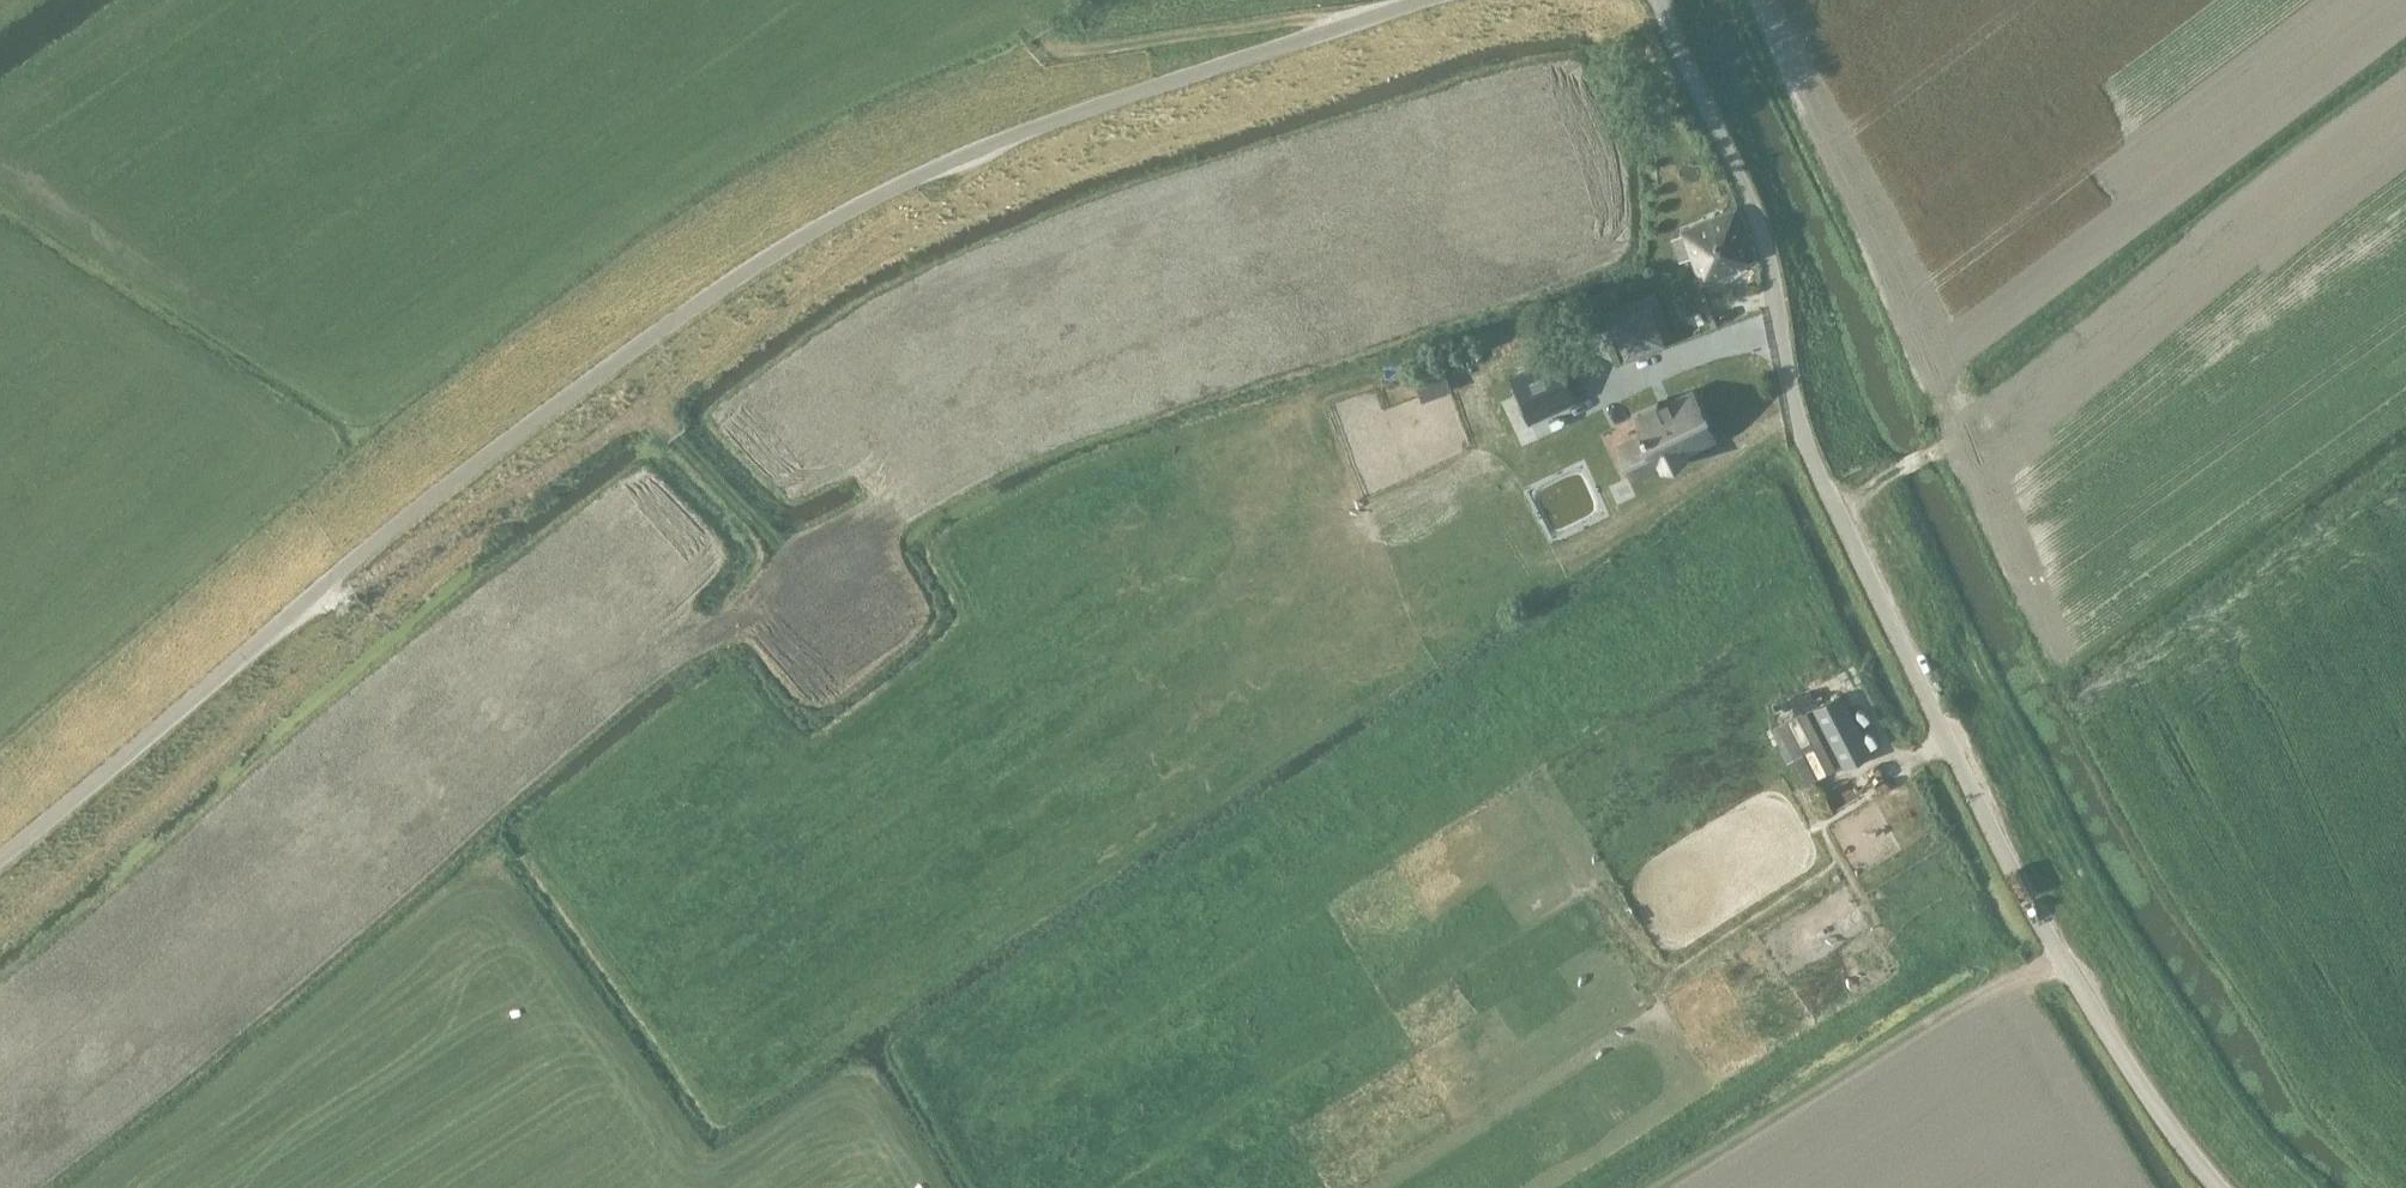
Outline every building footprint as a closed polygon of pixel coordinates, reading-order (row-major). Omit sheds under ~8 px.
[(1700,283),(1713,278),(1738,268),(1736,264),(1754,256),(1735,207),(1719,212),(1718,208),(1695,216),(1697,221),(1657,237),(1668,269),(1691,260),(1700,283)] [(1622,351),(1660,337),(1647,301),(1609,315),(1622,351)] [(1527,421),(1575,398),(1555,355),(1507,377),(1527,421)] [(1643,433),(1629,440),(1641,469),(1659,461),(1660,465),(1684,455),(1682,451),(1712,437),(1691,390),(1669,400),(1667,396),(1666,397),(1668,401),(1660,404),(1658,400),(1657,401),(1659,405),(1638,415),(1644,428),(1642,429),(1643,433)] [(1813,707),(1846,767),(1872,752),(1839,694),(1813,707)]
